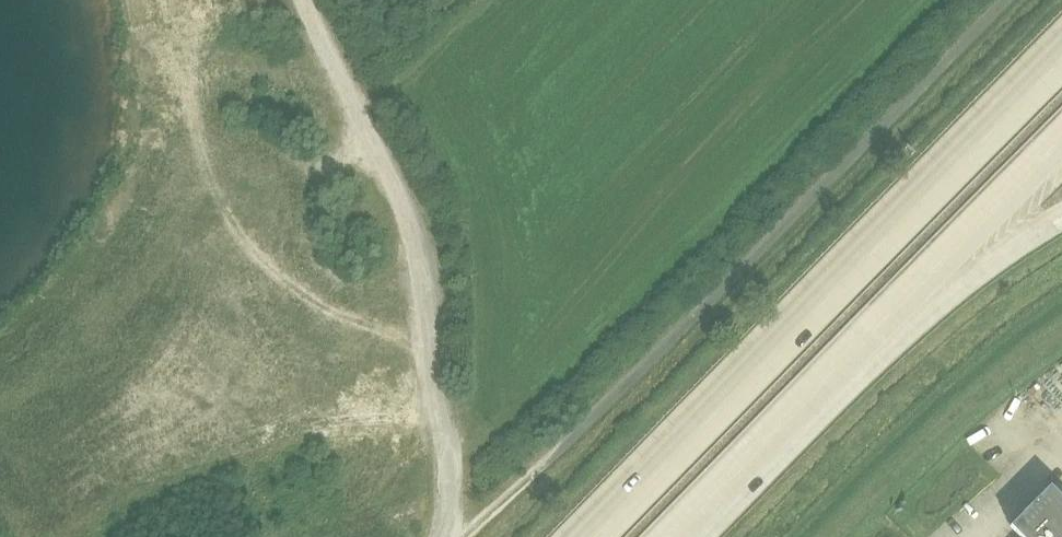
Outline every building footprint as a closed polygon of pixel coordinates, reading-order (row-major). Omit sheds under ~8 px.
[(1052,490),(1011,530),(1017,536),(1061,536),(1061,499),(1052,490)]
